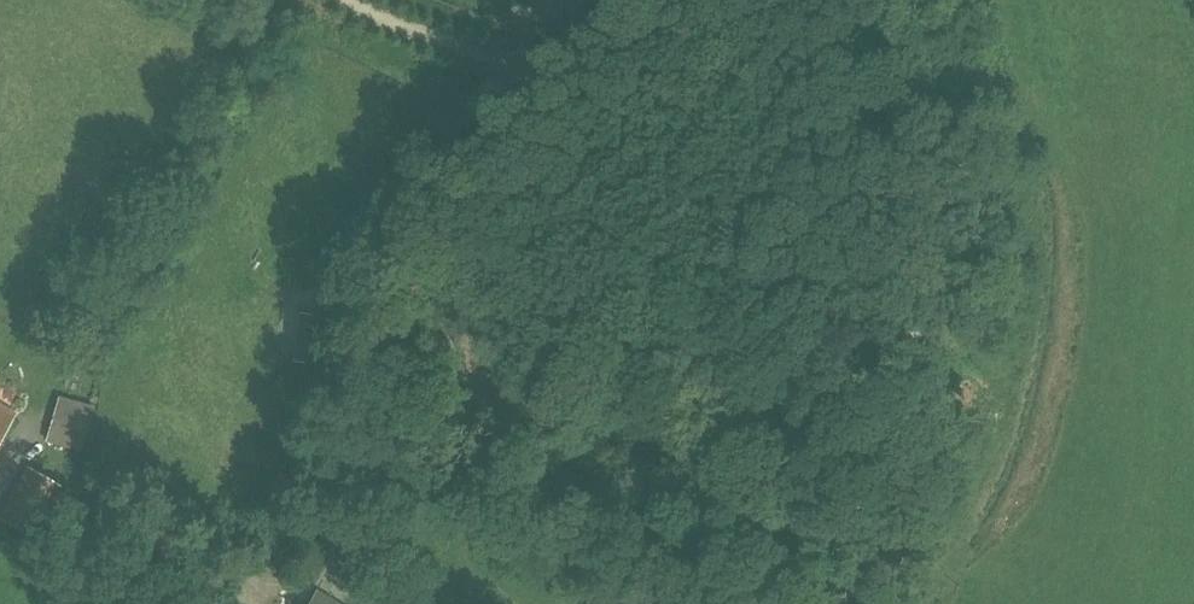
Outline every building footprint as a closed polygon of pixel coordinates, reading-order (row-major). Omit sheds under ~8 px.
[(58,395),(45,441),(81,451),(94,406),(58,395)] [(15,414),(0,405),(0,439),(15,414)] [(332,564),(383,595),(378,603),(400,603),(407,592),(340,551),(332,564)] [(316,591),(308,603),(337,603),(316,591)]
